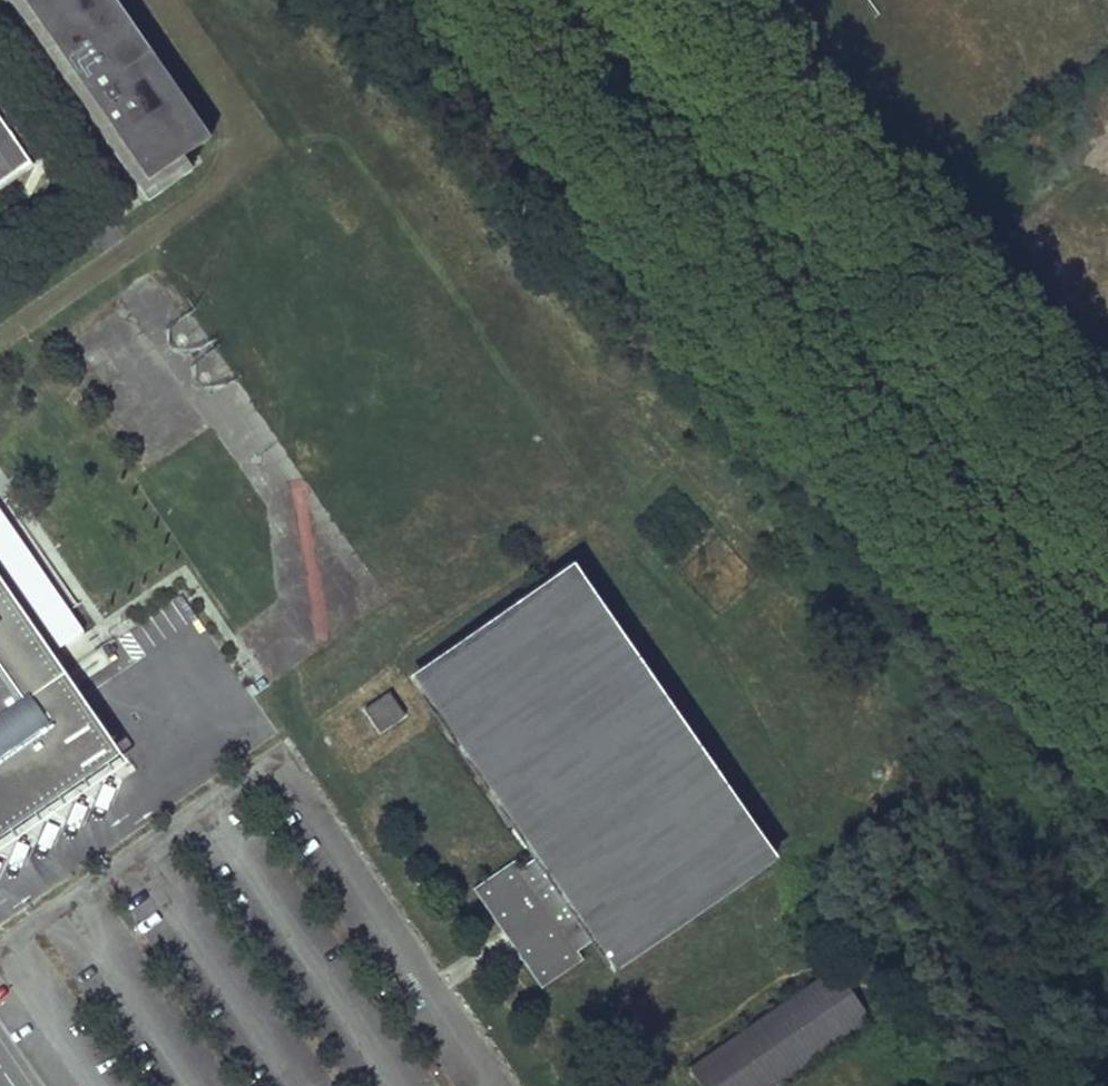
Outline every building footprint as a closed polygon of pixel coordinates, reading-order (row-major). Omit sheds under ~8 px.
[(211,137),(116,0),(11,0),(137,186),(211,137)] [(34,165),(0,111),(0,188),(34,165)] [(473,886),(542,986),(585,957),(578,948),(598,934),(621,966),(772,862),(568,566),(416,671),(541,851),(521,865),(516,857),(473,886)] [(100,755),(50,681),(60,674),(0,585),(0,823),(100,755)] [(361,710),(376,735),(403,720),(388,694),(361,710)] [(686,1072),(696,1085),(778,1085),(868,1024),(831,971),(686,1072)]
